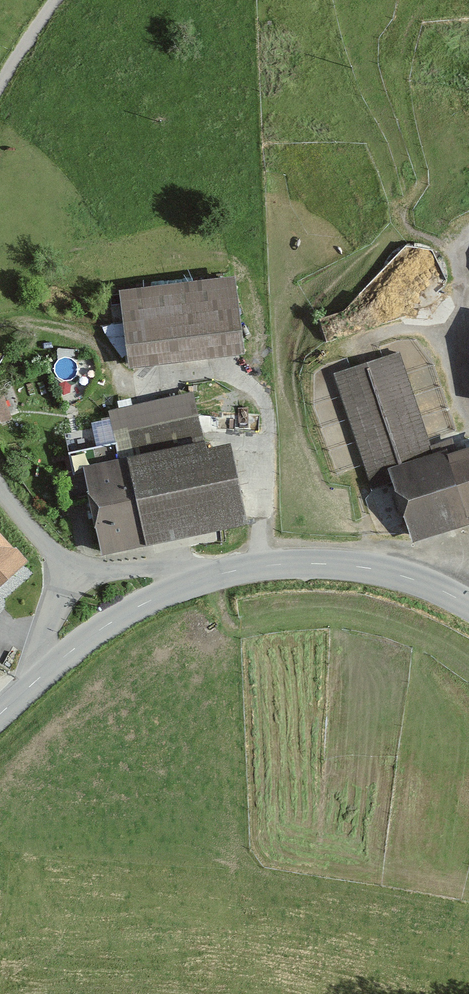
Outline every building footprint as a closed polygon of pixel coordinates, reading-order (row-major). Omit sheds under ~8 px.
[(227,283),(116,296),(125,373),(237,359),(227,283)] [(400,355),(334,377),(372,488),(391,482),(409,535),(413,545),(468,526),(468,452),(447,459),(445,453),(434,456),(400,355)] [(11,423),(7,414),(16,410),(5,384),(0,386),(0,427),(11,423)] [(192,398),(110,416),(120,459),(83,468),(104,557),(245,526),(227,446),(204,451),(192,398)] [(0,541),(0,590),(24,568),(0,541)]
